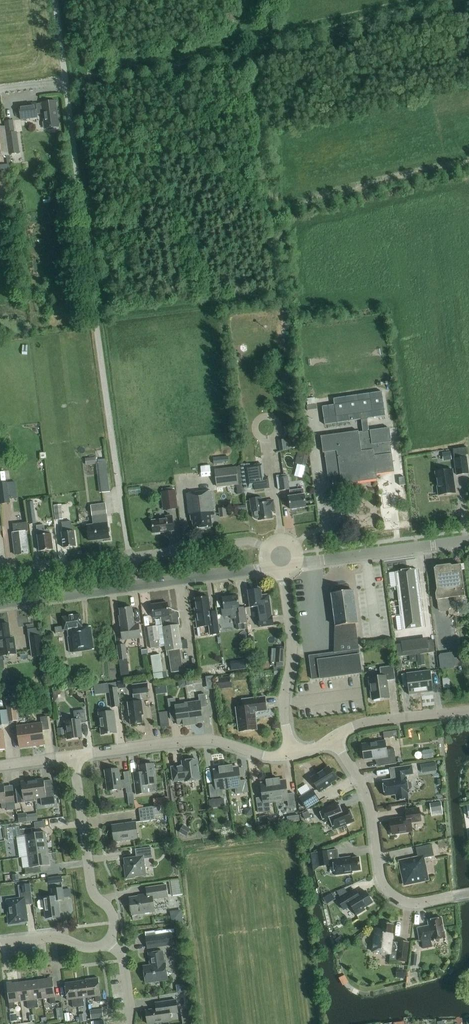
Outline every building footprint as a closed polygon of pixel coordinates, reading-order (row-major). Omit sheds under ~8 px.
[(45,129),(59,127),(56,102),(36,104),(36,103),(19,106),(21,120),(38,118),(37,115),(43,114),(45,129)] [(20,153),(17,132),(15,132),(13,120),(5,121),(9,154),(20,153)] [(5,126),(0,126),(0,156),(9,155),(5,126)] [(363,431),(358,432),(358,431),(321,436),(323,453),(324,452),(328,481),(329,481),(329,480),(341,478),(341,484),(377,479),(376,474),(394,472),(390,442),(391,442),(389,428),(369,431),(367,418),(385,416),(382,391),(333,398),(334,404),(322,406),(324,424),(361,419),(363,431)] [(278,440),(280,451),(290,450),(289,439),(278,440)] [(450,450),(441,452),(443,460),(452,458),(450,450)] [(85,458),(85,465),(96,464),(96,457),(85,458)] [(454,459),(456,475),(468,473),(467,457),(454,459)] [(106,462),(98,463),(100,474),(108,474),(106,462)] [(270,488),(268,478),(268,476),(264,477),(262,463),(244,466),(247,488),(254,488),(254,490),(269,488),(270,488)] [(241,465),(237,467),(215,470),(217,487),(236,485),(243,484),(241,465)] [(455,493),(452,469),(435,472),(438,495),(455,493)] [(106,474),(98,475),(99,491),(108,490),(106,474)] [(280,490),(289,489),(288,476),(278,477),(280,490)] [(10,503),(9,498),(17,497),(15,482),(0,483),(0,503),(0,504),(10,503)] [(296,508),(306,507),(304,495),(303,489),(289,491),(290,496),(288,497),(290,509),(292,509),(292,510),(297,509),(296,508)] [(164,492),(166,510),(177,509),(175,490),(164,492)] [(208,528),(209,526),(211,526),(210,515),(214,514),(211,491),(186,494),(189,515),(191,514),(191,520),(193,519),(194,528),(204,527),(206,528),(208,528)] [(275,511),(273,500),(266,501),(266,502),(262,503),(261,497),(250,499),(252,512),(253,512),(252,515),(253,517),(255,519),(258,519),(258,520),(272,518),(272,517),(271,512),(275,511)] [(26,502),(29,524),(36,523),(33,503),(38,503),(37,498),(29,500),(29,501),(26,502)] [(89,541),(109,538),(107,523),(106,523),(105,516),(107,516),(105,503),(91,505),(93,518),(94,518),(95,524),(87,525),(89,541)] [(54,505),(55,520),(63,519),(61,504),(54,505)] [(218,508),(220,517),(227,516),(226,507),(218,508)] [(285,515),(287,528),(295,527),(293,514),(285,515)] [(153,533),(174,531),(172,515),(165,516),(166,519),(152,521),(153,533)] [(62,522),(62,527),(63,532),(62,532),(64,548),(76,546),(74,531),(72,531),(71,521),(62,522)] [(26,531),(28,531),(27,522),(13,524),(14,532),(12,532),(15,555),(28,553),(26,531)] [(51,533),(50,533),(50,530),(45,530),(44,525),(37,526),(38,535),(37,535),(40,551),(53,549),(51,533)] [(437,600),(439,609),(441,612),(448,611),(450,608),(449,598),(465,596),(461,565),(452,566),(450,565),(436,566),(435,568),(434,568),(437,589),(435,594),(436,600),(437,600)] [(398,571),(395,572),(397,587),(419,584),(417,569),(414,569),(398,571)] [(399,601),(421,598),(419,584),(397,587),(399,601)] [(349,585),(334,587),(335,593),(331,593),(335,626),(339,626),(340,637),(356,635),(355,624),(358,623),(353,590),(350,591),(349,585)] [(250,607),(257,606),(259,616),(258,616),(259,627),(274,625),(272,615),(269,594),(261,595),(261,589),(248,591),(250,607)] [(248,628),(247,622),(245,607),(239,608),(238,595),(222,598),(224,609),(222,610),(223,616),(235,614),(235,618),(236,629),(248,628)] [(216,611),(210,612),(208,597),(195,598),(196,608),(195,609),(197,627),(209,626),(210,635),(219,634),(216,611)] [(399,601),(400,615),(423,612),(421,598),(399,601)] [(169,608),(168,609),(167,602),(151,605),(153,618),(158,617),(159,619),(161,619),(162,626),(147,628),(150,648),(151,648),(160,647),(165,646),(166,652),(168,652),(171,673),(183,671),(180,650),(182,650),(179,625),(180,625),(179,618),(180,618),(179,612),(169,608)] [(138,624),(134,624),(132,607),(120,609),(121,616),(119,616),(121,627),(123,640),(140,637),(138,624)] [(423,612),(400,615),(402,630),(424,627),(423,612)] [(70,652),(94,649),(90,626),(82,627),(81,615),(62,617),(63,626),(55,627),(56,633),(64,632),(64,630),(67,630),(70,652)] [(3,659),(3,655),(16,653),(14,637),(10,638),(9,624),(0,625),(0,680),(2,680),(0,669),(4,668),(3,659)] [(43,655),(41,635),(30,637),(32,657),(43,655)] [(427,640),(428,646),(429,653),(435,652),(433,640),(427,640)] [(125,643),(117,645),(122,679),(130,678),(125,643)] [(320,678),(362,673),(358,644),(347,646),(348,650),(309,656),(312,679),(320,678)] [(403,644),(396,645),(398,657),(404,656),(403,650),(403,644)] [(284,662),(285,649),(276,649),(275,662),(284,662)] [(153,678),(163,677),(162,654),(152,654),(153,678)] [(458,658),(440,660),(442,673),(456,671),(456,667),(459,666),(458,658)] [(381,676),(369,678),(372,700),(389,697),(387,681),(395,679),(393,666),(380,667),(381,676)] [(418,672),(421,693),(433,692),(430,670),(418,672)] [(409,695),(421,693),(418,672),(406,673),(407,676),(402,677),(403,687),(408,686),(409,695)] [(231,676),(216,677),(218,688),(223,688),(222,682),(231,681),(231,676)] [(8,682),(0,683),(0,686),(1,696),(10,695),(8,682)] [(112,708),(120,706),(116,683),(97,686),(98,692),(105,691),(105,692),(109,691),(112,708)] [(140,693),(148,692),(147,683),(132,685),(134,694),(133,694),(134,702),(128,703),(131,725),(143,723),(141,711),(143,711),(140,693)] [(188,703),(191,725),(197,724),(196,722),(203,721),(201,707),(207,706),(205,694),(199,695),(199,701),(188,703)] [(254,711),(266,710),(265,697),(242,700),(243,707),(236,708),(239,731),(256,729),(254,711)] [(184,726),(191,725),(188,703),(176,704),(175,698),(168,699),(170,711),(176,710),(178,725),(184,724),(184,726)] [(16,703),(7,704),(8,721),(17,720),(16,703)] [(67,739),(82,737),(80,722),(86,721),(84,709),(73,711),(75,720),(65,721),(67,739)] [(5,749),(2,724),(8,723),(7,710),(0,711),(0,750),(5,749)] [(117,733),(114,711),(98,713),(101,735),(117,733)] [(41,723),(29,725),(32,746),(44,744),(42,730),(49,729),(47,717),(40,717),(41,723)] [(32,746),(29,725),(17,726),(20,748),(32,746)] [(380,766),(396,763),(394,748),(386,750),(385,741),(362,744),(363,748),(361,748),(361,753),(363,757),(364,757),(365,760),(379,758),(380,766)] [(432,749),(422,751),(424,759),(433,758),(432,749)] [(185,781),(199,779),(197,759),(182,761),(183,766),(172,767),(173,781),(185,780),(185,781)] [(420,763),(421,771),(436,770),(435,761),(420,763)] [(153,764),(139,766),(140,773),(133,774),(136,794),(148,793),(147,785),(156,784),(153,764)] [(405,775),(413,774),(412,765),(395,768),(396,776),(394,776),(392,779),(383,781),(385,796),(396,794),(397,800),(408,799),(408,793),(409,793),(408,790),(410,789),(411,787),(411,783),(409,782),(407,781),(406,777),(405,777),(405,775)] [(226,767),(229,789),(235,788),(236,794),(248,792),(246,780),(240,781),(238,767),(232,768),(232,766),(226,767)] [(222,790),(229,789),(226,767),(219,767),(220,769),(213,770),(215,784),(209,785),(211,797),(223,796),(222,790)] [(311,778),(319,792),(326,787),(326,786),(336,779),(329,767),(311,778)] [(122,789),(122,788),(126,788),(126,793),(133,792),(131,783),(125,783),(125,779),(120,780),(119,769),(105,771),(107,791),(122,789)] [(44,779),(32,780),(35,799),(41,798),(42,806),(55,804),(53,787),(45,788),(44,779)] [(279,779),(273,780),(276,802),(288,800),(288,806),(295,805),(294,793),(287,794),(285,780),(279,781),(279,779)] [(24,800),(35,799),(32,780),(21,782),(22,788),(16,789),(18,803),(24,803),(24,800)] [(276,802),(273,780),(267,780),(267,782),(261,783),(263,797),(256,798),(258,813),(270,811),(269,803),(276,802)] [(300,794),(309,789),(306,783),(297,788),(300,794)] [(0,785),(0,803),(1,803),(2,809),(7,809),(7,811),(16,809),(13,791),(5,792),(4,784),(0,785)] [(312,789),(299,797),(306,809),(320,801),(312,789)] [(157,797),(158,804),(168,803),(167,796),(157,797)] [(217,799),(210,800),(211,807),(218,806),(217,799)] [(441,802),(430,803),(431,812),(442,810),(441,802)] [(320,810),(323,818),(325,823),(331,820),(334,829),(354,821),(348,807),(339,811),(336,803),(320,810)] [(153,807),(139,809),(140,821),(155,819),(153,807)] [(246,816),(253,815),(252,808),(245,809),(246,816)] [(392,834),(412,831),(411,822),(421,820),(419,808),(405,811),(406,817),(390,820),(392,834)] [(26,813),(18,814),(19,822),(27,821),(26,813)] [(259,816),(260,825),(268,824),(267,815),(259,816)] [(112,825),(114,842),(138,838),(135,822),(112,825)] [(192,827),(184,823),(179,831),(187,836),(192,827)] [(25,835),(28,856),(48,854),(45,832),(32,834),(31,828),(33,827),(33,824),(20,825),(21,835),(25,835)] [(423,858),(434,856),(431,844),(416,848),(418,857),(399,861),(404,885),(428,880),(423,858)] [(126,870),(125,870),(126,879),(134,878),(134,876),(146,875),(144,859),(153,858),(151,847),(135,849),(136,857),(124,859),(126,870)] [(328,850),(317,851),(319,866),(330,864),(328,850)] [(50,865),(48,854),(28,856),(30,867),(25,868),(26,874),(38,872),(37,866),(50,865)] [(335,875),(352,873),(352,871),(360,870),(359,857),(350,858),(350,857),(333,859),(335,875)] [(171,896),(182,894),(180,879),(169,881),(171,896)] [(18,885),(20,898),(15,899),(15,901),(7,902),(9,916),(8,916),(9,924),(19,923),(19,922),(25,921),(24,912),(26,912),(25,904),(33,903),(30,883),(18,885)] [(147,895),(130,898),(132,915),(155,912),(153,899),(168,897),(166,885),(146,888),(147,895)] [(43,898),(43,900),(39,900),(37,902),(38,908),(40,909),(45,909),(46,918),(60,916),(58,900),(64,900),(62,888),(52,889),(53,897),(43,898)] [(366,891),(359,895),(355,889),(338,900),(343,909),(351,905),(356,915),(365,910),(363,908),(372,902),(366,891)] [(175,911),(174,920),(181,921),(183,912),(175,911)] [(420,941),(421,940),(423,949),(433,947),(431,941),(445,938),(442,918),(428,920),(429,926),(417,928),(420,941)] [(406,961),(409,942),(399,940),(398,942),(391,941),(393,924),(382,922),(381,929),(375,929),(374,937),(372,939),(371,941),(372,943),(373,944),(372,952),(390,954),(390,953),(397,954),(396,960),(406,961)] [(172,945),(170,933),(146,936),(148,948),(172,945)] [(163,951),(151,953),(148,953),(149,965),(143,966),(146,983),(168,980),(165,963),(163,951)] [(406,970),(396,969),(396,976),(405,977),(406,970)] [(50,1004),(56,1003),(53,978),(41,980),(43,999),(50,998),(50,1004)] [(101,1001),(101,996),(98,978),(87,979),(89,997),(95,996),(96,1001),(101,1001)] [(89,997),(87,979),(85,979),(85,980),(75,982),(78,1006),(84,1006),(83,998),(89,997)] [(43,999),(41,980),(30,981),(33,1008),(38,1007),(37,999),(43,999)] [(33,1008),(30,981),(18,983),(21,1001),(27,1001),(28,1009),(33,1008)] [(78,1006),(75,982),(65,983),(67,1000),(72,999),(73,1007),(78,1006)] [(21,1001),(18,983),(7,984),(10,1009),(15,1008),(15,1002),(21,1001)] [(156,1003),(157,1009),(146,1010),(148,1023),(171,1021),(170,1013),(178,1012),(176,1000),(156,1003)] [(102,1009),(90,1010),(91,1019),(103,1018),(102,1009)]
